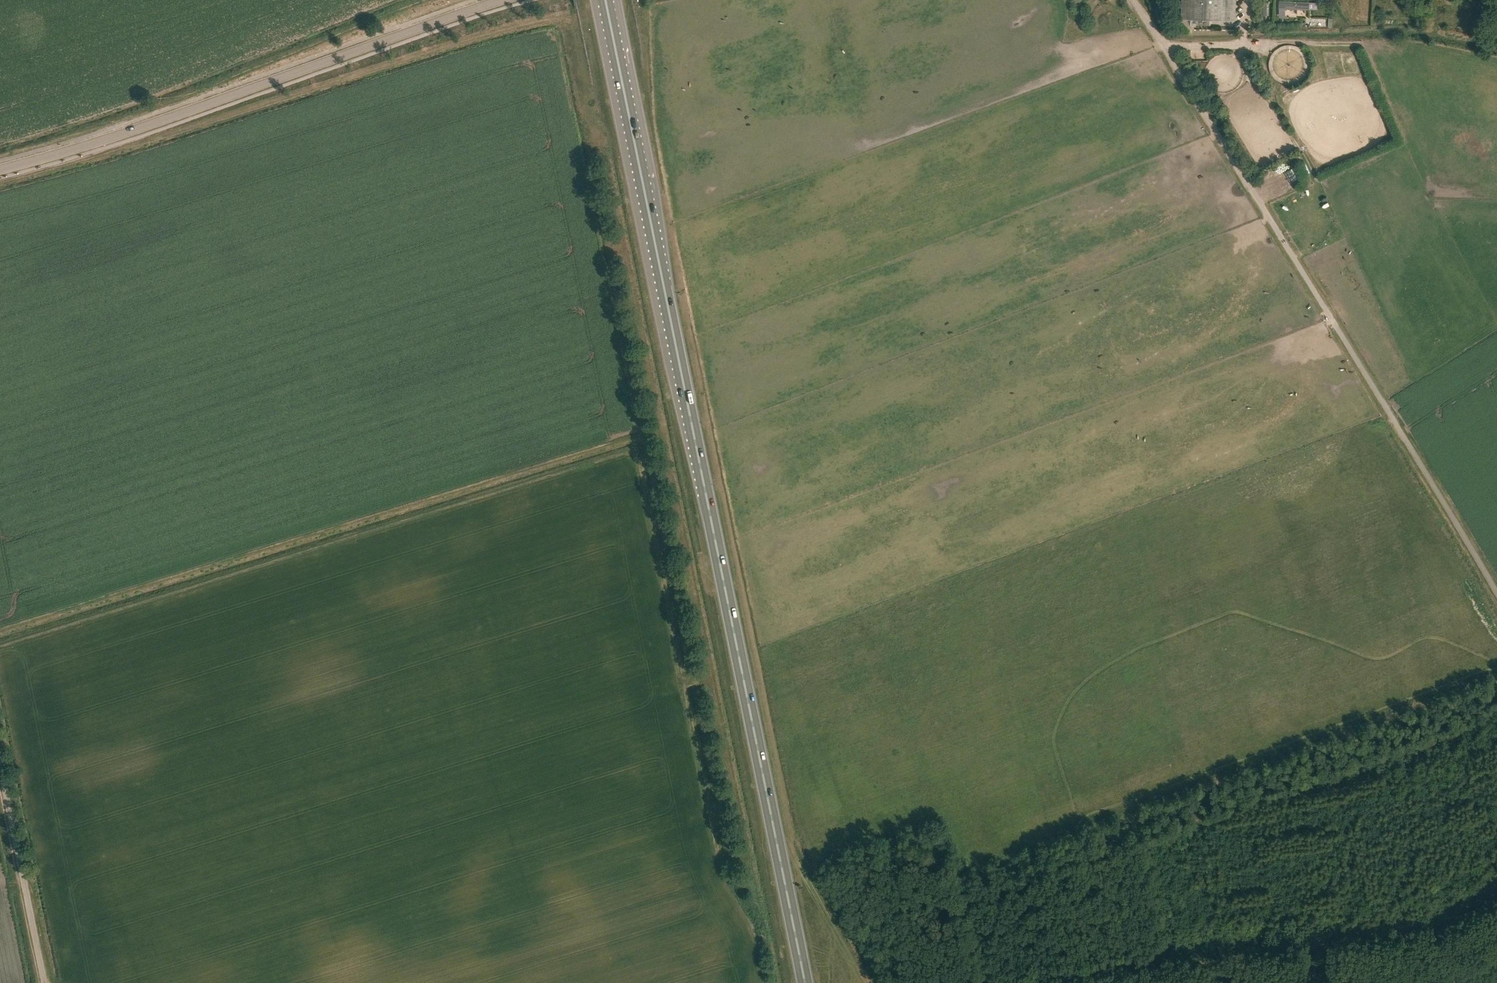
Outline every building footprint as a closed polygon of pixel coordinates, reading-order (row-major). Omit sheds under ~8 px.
[(1181,19),(1235,21),(1236,0),(1182,0),(1181,19)] [(1293,170),(1279,176),(1287,192),(1300,185),(1293,170)]
